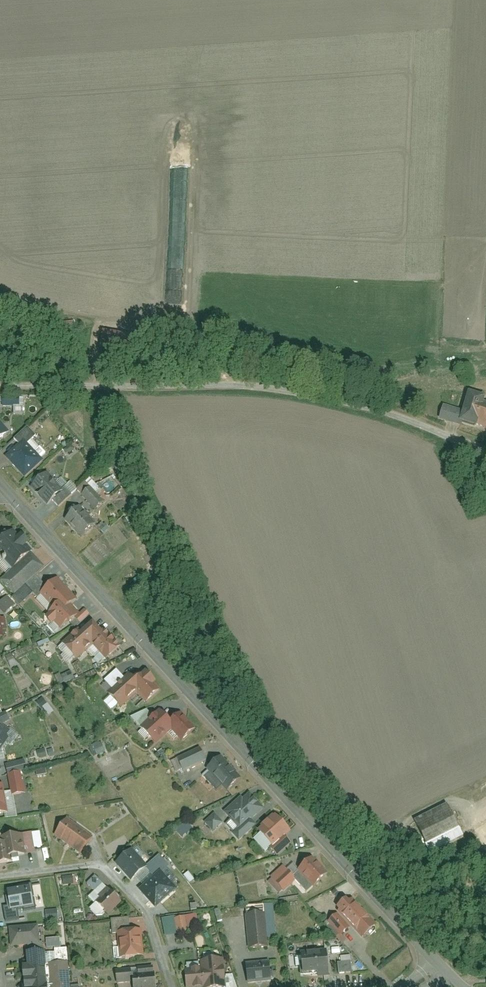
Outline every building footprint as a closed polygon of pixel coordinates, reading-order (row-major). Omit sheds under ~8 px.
[(469,399),(463,422),(485,429),(485,404),(469,399)] [(12,430),(0,416),(0,441),(12,430)] [(37,434),(30,426),(16,438),(22,443),(26,439),(29,442),(37,434)] [(29,442),(26,439),(22,443),(9,455),(27,475),(45,459),(29,442)] [(65,488),(50,471),(33,486),(48,503),(54,498),(65,488)] [(105,501),(92,486),(84,493),(97,508),(105,501)] [(54,498),(61,505),(72,495),(65,488),(54,498)] [(98,522),(83,505),(68,518),(83,535),(98,522)] [(0,543),(0,550),(15,568),(34,551),(28,544),(32,541),(23,532),(19,535),(15,530),(0,543)] [(15,568),(3,578),(16,593),(27,582),(38,573),(46,566),(34,551),(15,568)] [(38,573),(27,582),(35,592),(39,595),(43,592),(49,586),(38,573)] [(81,610),(73,602),(79,597),(60,576),(49,586),(43,592),(57,607),(49,614),(55,622),(57,621),(62,627),(81,610)] [(14,594),(22,603),(35,592),(27,582),(16,593),(14,594)] [(0,604),(0,605),(8,614),(18,604),(10,595),(0,604)] [(80,623),(92,612),(87,606),(75,617),(80,623)] [(0,615),(0,636),(5,635),(4,628),(9,627),(7,615),(0,615)] [(109,658),(122,646),(97,619),(83,632),(80,628),(65,642),(79,658),(95,644),(109,658)] [(114,687),(126,676),(119,667),(106,679),(114,687)] [(149,701),(163,687),(157,682),(159,680),(148,669),(139,678),(132,670),(126,676),(114,687),(109,692),(124,707),(140,692),(149,701)] [(54,676),(57,685),(73,679),(70,670),(54,676)] [(48,715),(53,712),(46,704),(42,707),(48,715)] [(185,740),(198,727),(183,711),(174,719),(163,707),(142,726),(158,743),(174,728),(185,740)] [(12,719),(9,711),(0,714),(0,724),(12,719)] [(137,712),(131,718),(134,721),(141,715),(137,712)] [(3,769),(1,752),(10,738),(0,731),(0,769),(3,769)] [(96,756),(105,750),(100,741),(90,747),(96,756)] [(186,771),(208,760),(201,746),(179,757),(186,771)] [(241,777),(222,755),(207,768),(227,790),(241,777)] [(27,759),(9,763),(11,772),(29,768),(27,759)] [(24,771),(11,774),(14,794),(27,792),(24,771)] [(0,784),(0,812),(9,811),(4,783),(0,784)] [(249,792),(223,813),(237,830),(262,809),(249,792)] [(430,845),(462,828),(449,802),(416,819),(430,845)] [(260,829),(276,846),(288,835),(293,829),(278,813),(260,829)] [(222,823),(214,814),(204,823),(212,832),(222,823)] [(92,837),(67,819),(54,836),(80,854),(92,837)] [(232,834),(238,842),(257,827),(250,819),(232,834)] [(34,831),(15,834),(19,854),(38,851),(34,831)] [(15,834),(3,836),(4,844),(0,844),(0,863),(17,860),(16,855),(19,854),(15,834)] [(294,842),(288,835),(276,846),(274,848),(280,855),(294,842)] [(146,867),(131,850),(115,865),(130,881),(146,867)] [(167,863),(159,855),(148,866),(155,874),(167,863)] [(331,873),(315,856),(301,869),(317,886),(331,873)] [(286,891),(298,879),(285,865),(273,876),(286,891)] [(176,890),(159,871),(138,890),(155,909),(176,890)] [(74,873),(64,875),(66,885),(75,883),(74,873)] [(105,883),(98,874),(89,881),(95,890),(105,883)] [(33,887),(7,891),(11,914),(37,909),(33,887)] [(124,902),(110,887),(97,899),(112,914),(124,902)] [(376,925),(351,899),(337,912),(361,938),(376,925)] [(57,909),(45,910),(45,923),(58,922),(57,909)] [(161,919),(164,936),(199,929),(196,913),(161,919)] [(338,913),(327,923),(339,935),(349,926),(338,913)] [(263,914),(245,915),(249,949),(267,947),(263,914)] [(38,926),(9,928),(11,947),(39,945),(38,926)] [(143,958),(141,931),(116,932),(118,960),(143,958)] [(301,951),(302,974),(328,973),(327,950),(301,951)] [(45,951),(21,952),(23,986),(47,986),(45,951)] [(69,953),(45,954),(47,986),(71,986),(69,953)] [(224,960),(199,962),(200,969),(184,970),(185,986),(226,986),(224,960)] [(337,961),(338,973),(352,973),(351,961),(337,961)] [(270,963),(245,964),(246,983),(271,982),(270,963)] [(132,971),(115,971),(116,984),(133,983),(132,971)] [(133,986),(156,986),(155,974),(133,975),(133,986)] [(233,976),(225,976),(226,986),(236,986),(233,976)]
